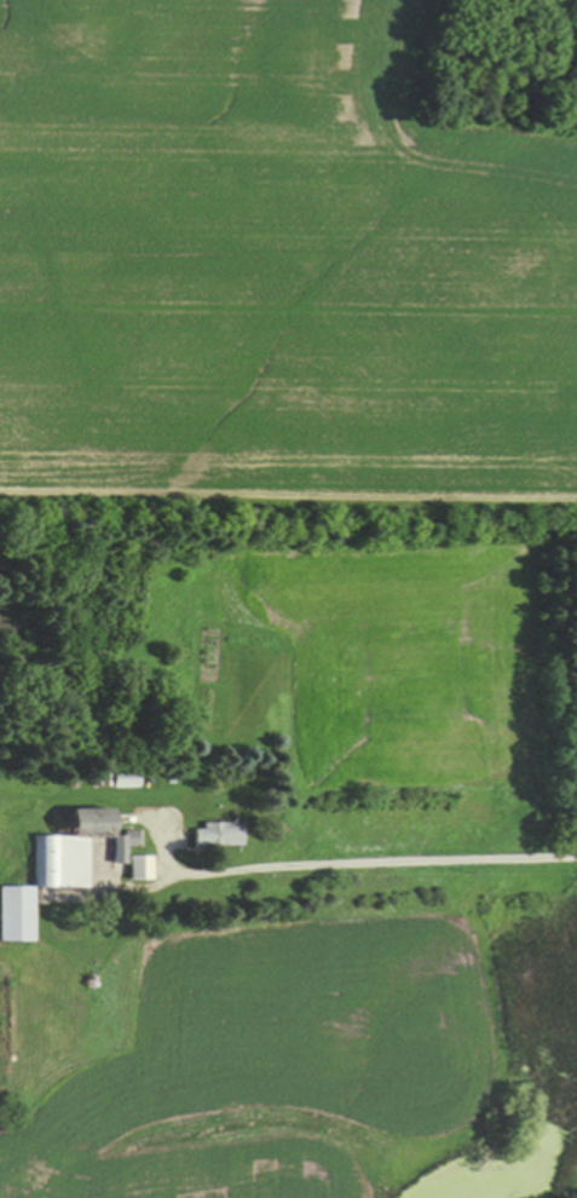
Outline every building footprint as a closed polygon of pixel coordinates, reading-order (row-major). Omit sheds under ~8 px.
[(32,835),(32,887),(84,886),(84,833),(108,833),(108,808),(50,808),(50,835),(32,835)] [(239,843),(238,821),(200,822),(200,828),(191,828),(191,845),(239,843)] [(110,863),(123,863),(123,845),(134,846),(134,830),(120,830),(120,835),(111,835),(110,863)] [(127,879),(149,879),(149,855),(127,855),(127,879)] [(30,941),(31,886),(0,886),(0,941),(30,941)]
